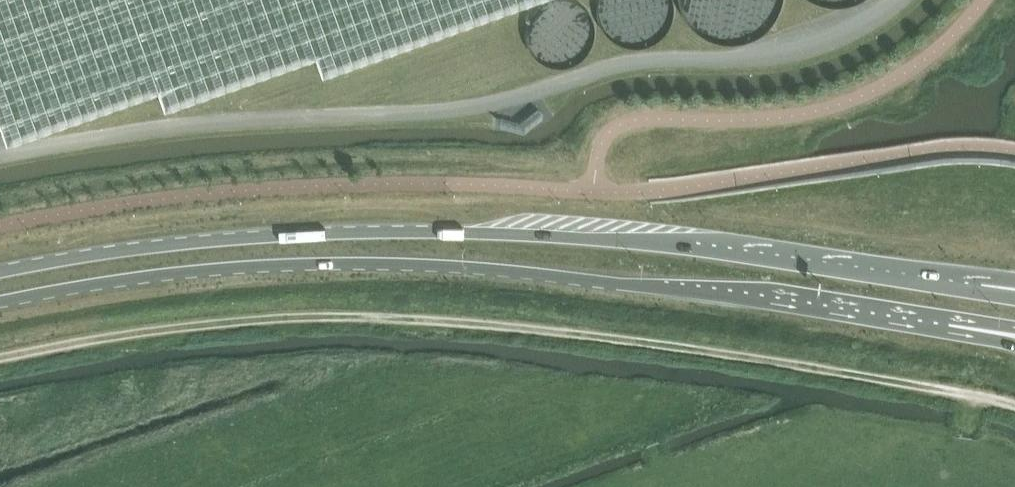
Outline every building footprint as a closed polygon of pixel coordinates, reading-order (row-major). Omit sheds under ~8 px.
[(9,141),(160,88),(166,107),(317,54),(324,72),(530,0),(0,0),(0,116),(9,141)]
